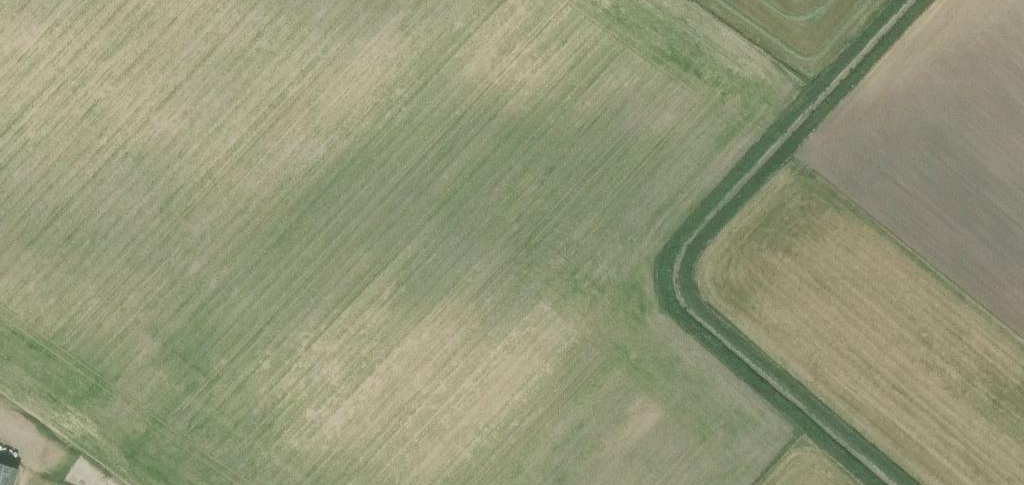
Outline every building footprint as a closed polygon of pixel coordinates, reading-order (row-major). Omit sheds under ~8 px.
[(0,462),(0,484),(12,484),(18,468),(0,462)]
